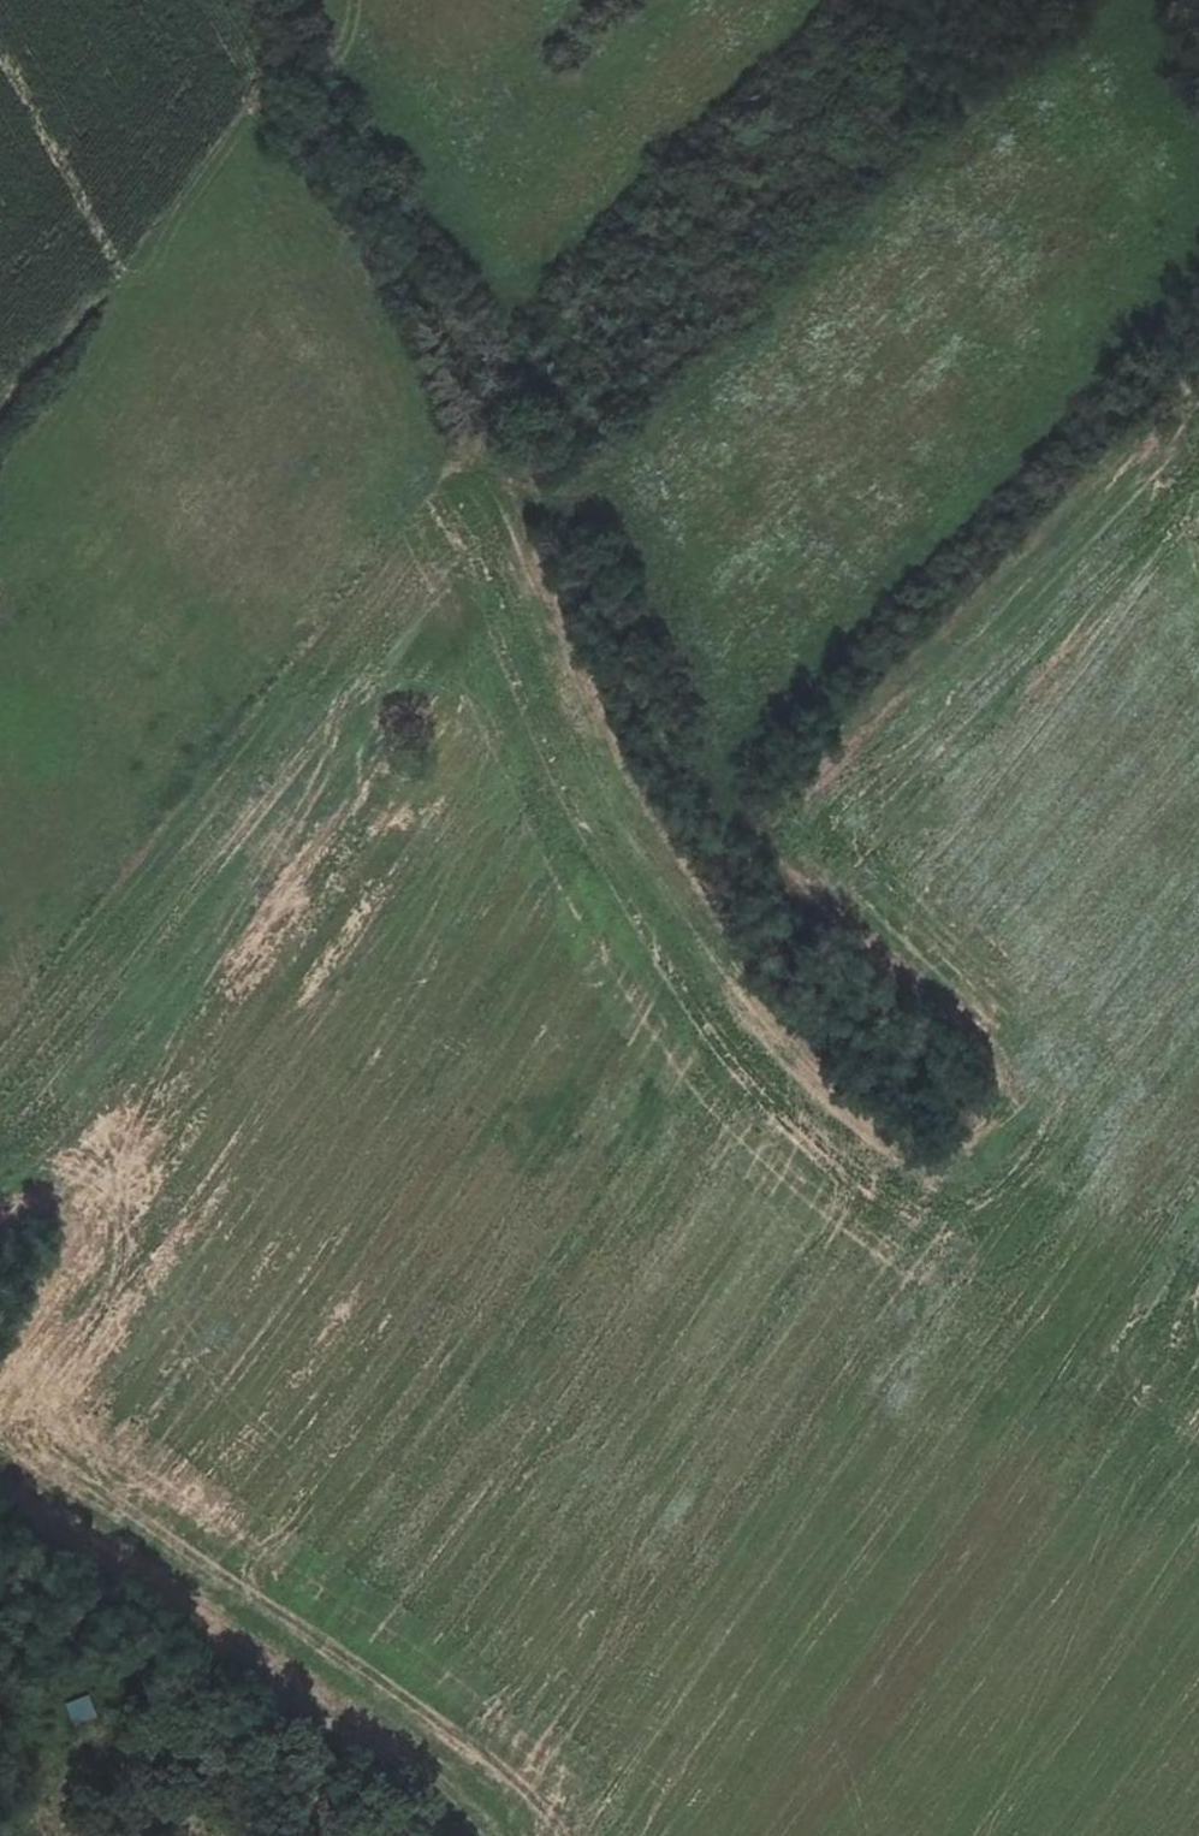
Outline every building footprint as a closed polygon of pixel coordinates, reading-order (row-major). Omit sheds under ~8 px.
[(64,1702),(71,1725),(99,1715),(91,1693),(64,1702)]
